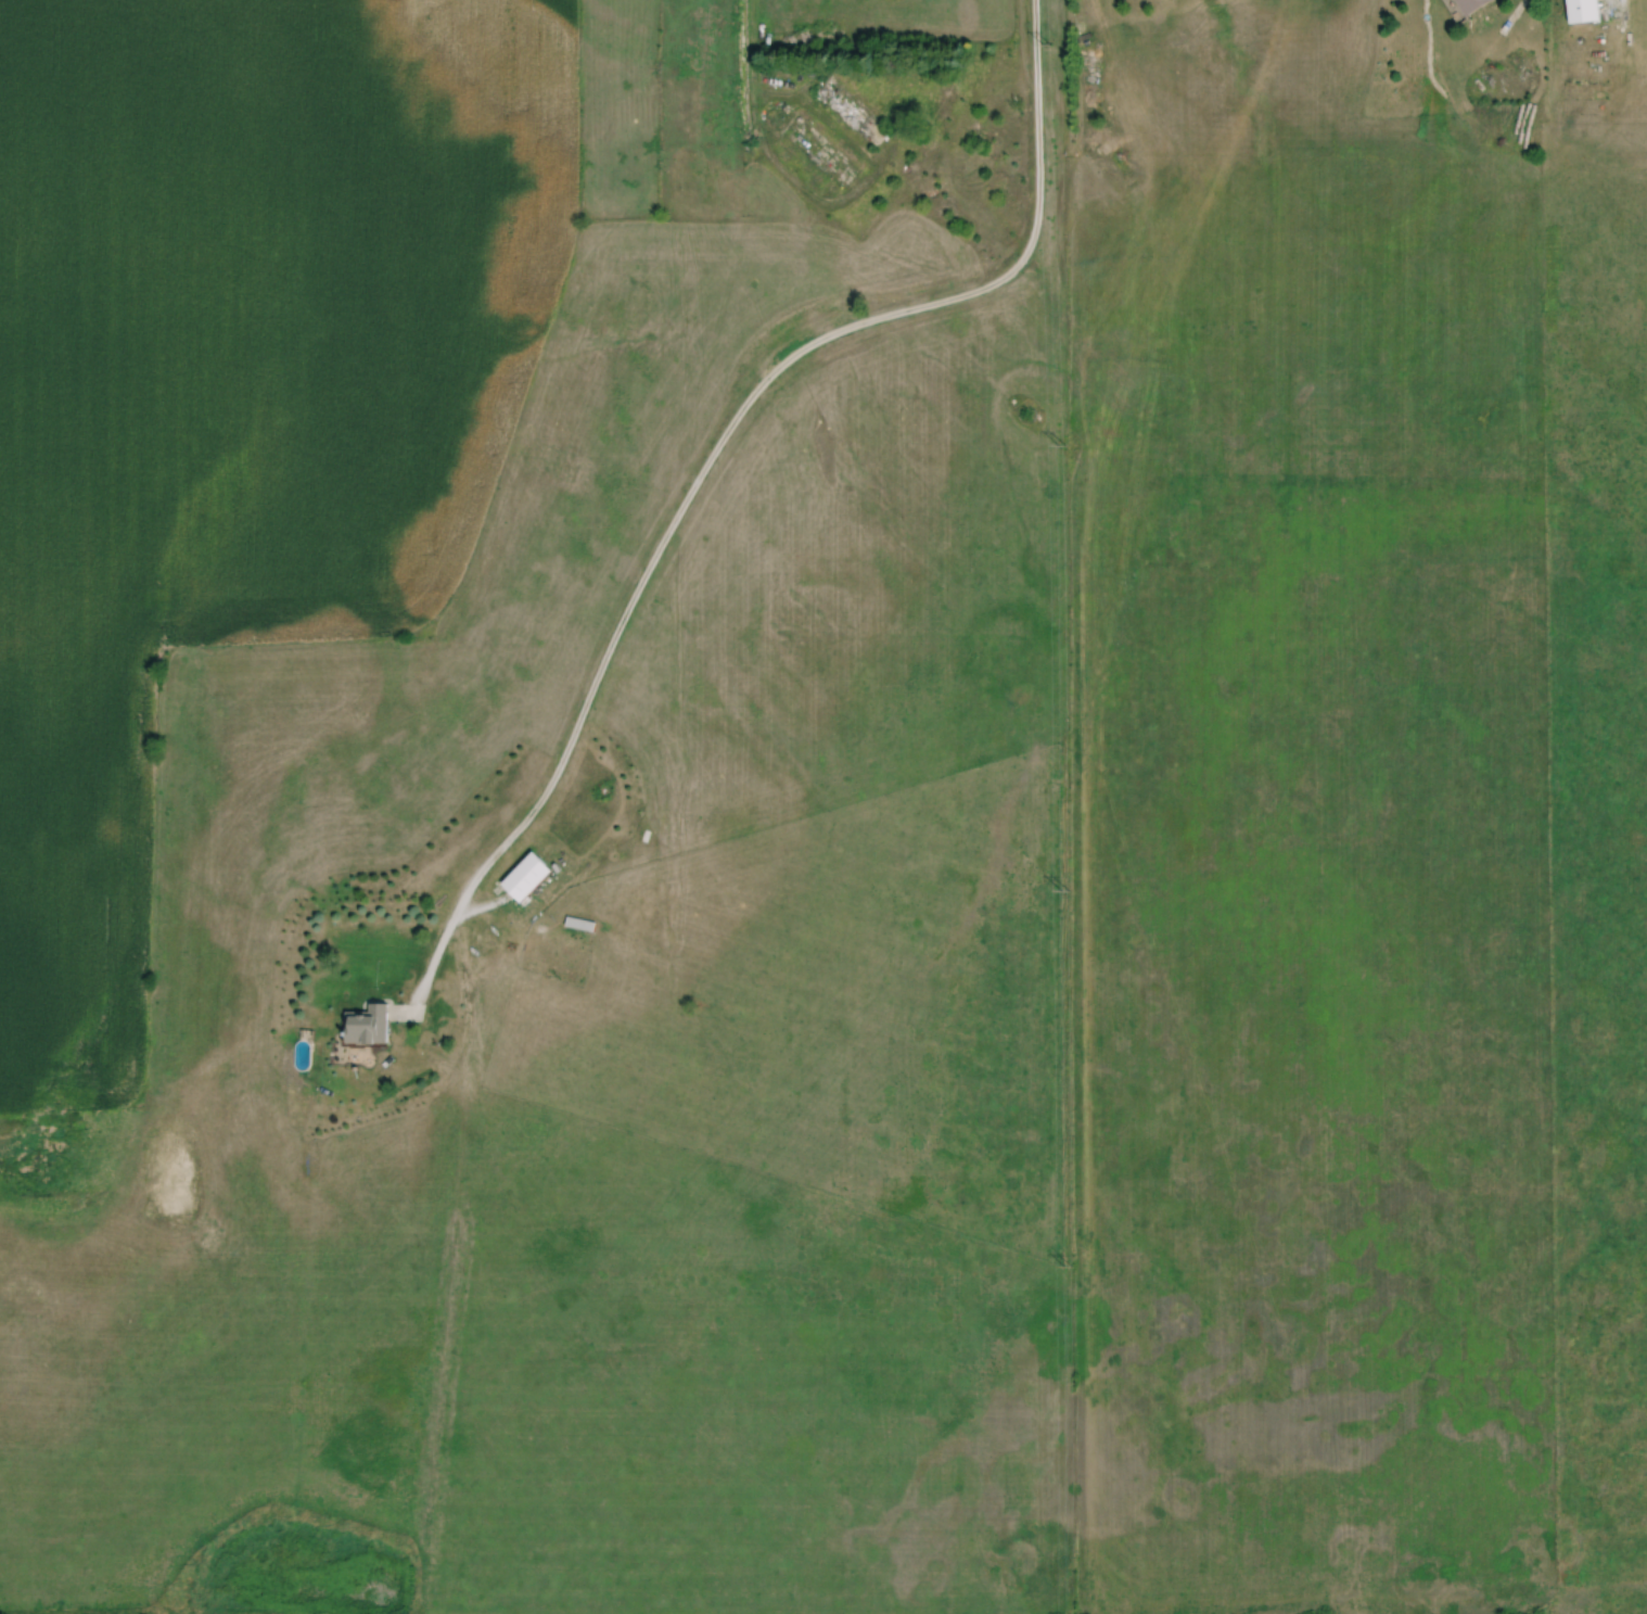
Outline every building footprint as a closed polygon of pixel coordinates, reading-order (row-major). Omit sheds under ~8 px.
[(1468,15),(1497,0),(1460,0),(1468,15)] [(504,884),(524,904),(556,872),(536,852),(504,884)] [(390,1003),(370,1003),(370,1013),(348,1013),(348,1045),(390,1045),(390,1003)]
